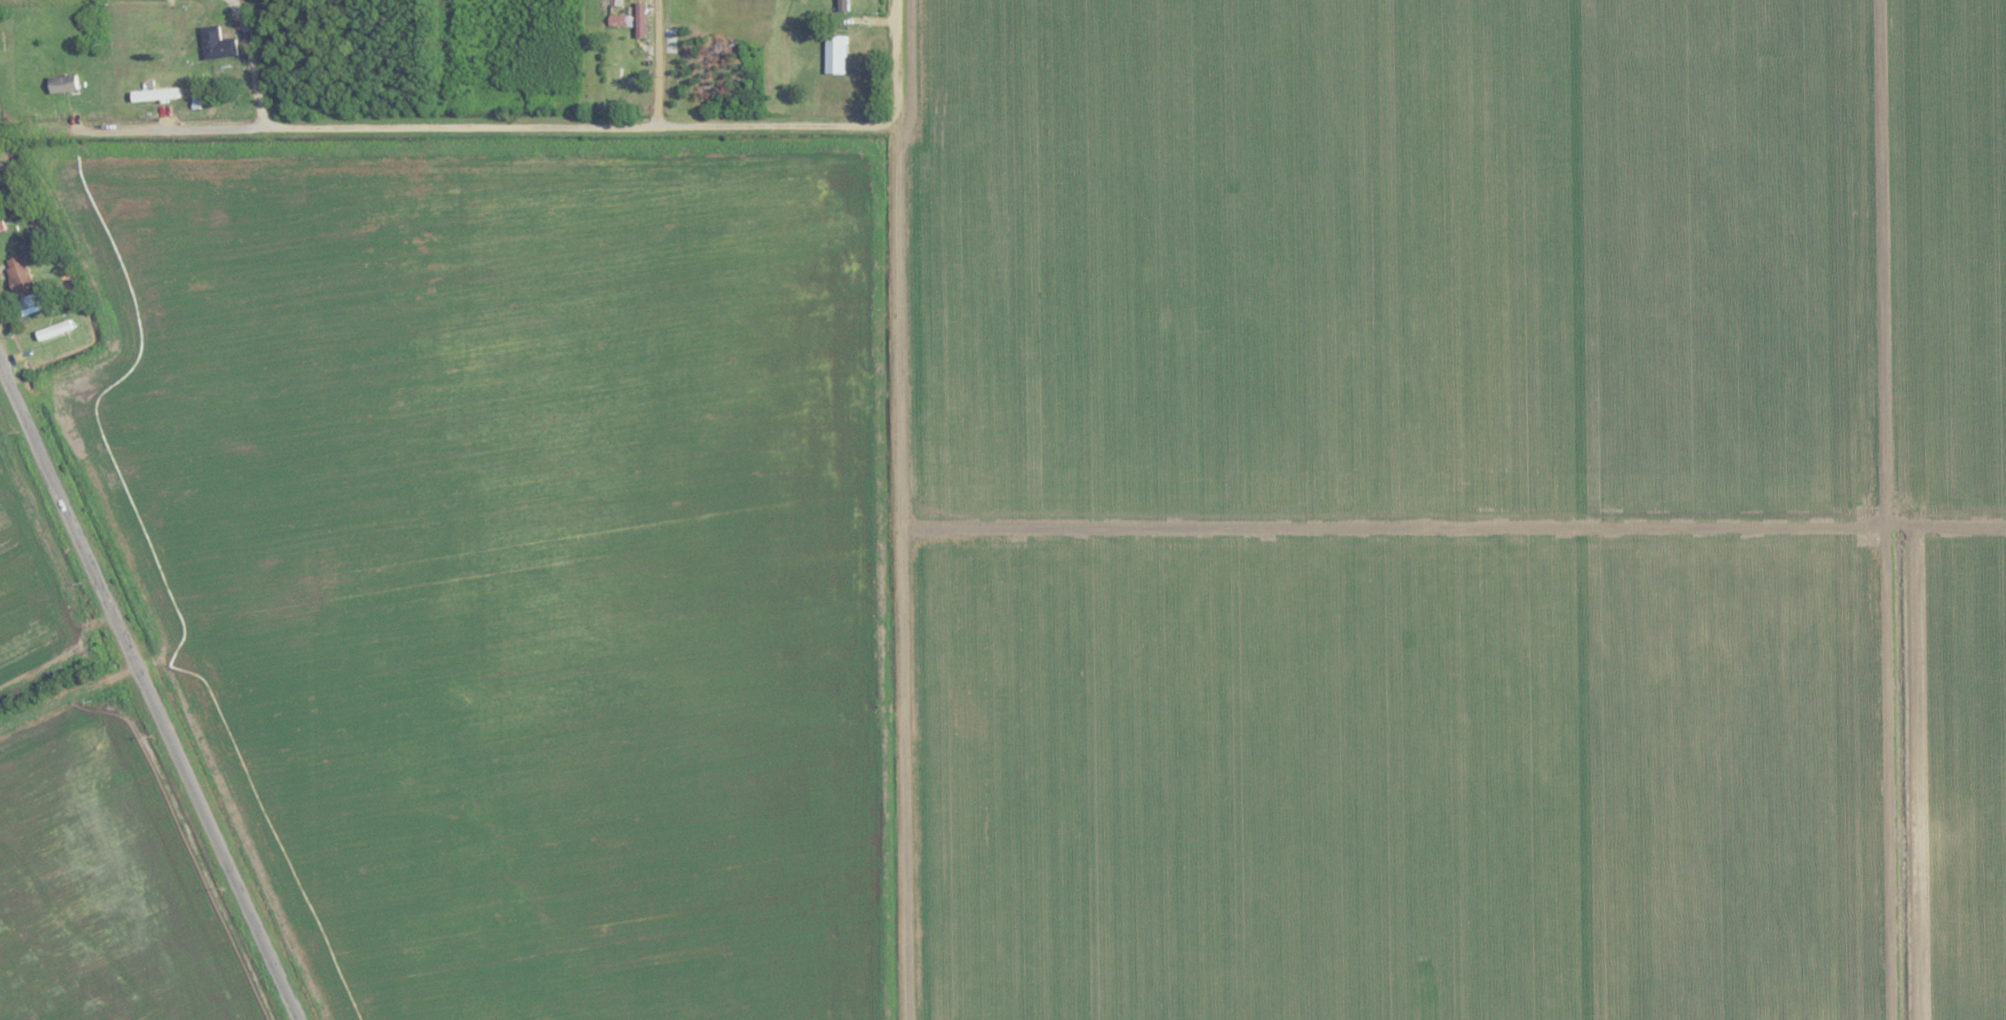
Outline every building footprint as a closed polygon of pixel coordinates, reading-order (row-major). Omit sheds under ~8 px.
[(636,27),(636,15),(608,15),(608,26),(636,27)] [(201,35),(201,52),(224,52),(224,35),(201,35)] [(823,45),(823,62),(846,62),(846,45),(823,45)] [(144,71),(146,92),(183,90),(182,69),(144,71)] [(51,77),(51,95),(74,95),(74,77),(51,77)] [(149,87),(149,105),(172,105),(172,87),(149,87)] [(12,265),(12,283),(35,283),(35,265),(12,265)] [(17,295),(17,313),(40,313),(40,295),(17,295)] [(30,326),(30,344),(53,344),(53,326),(30,326)]
